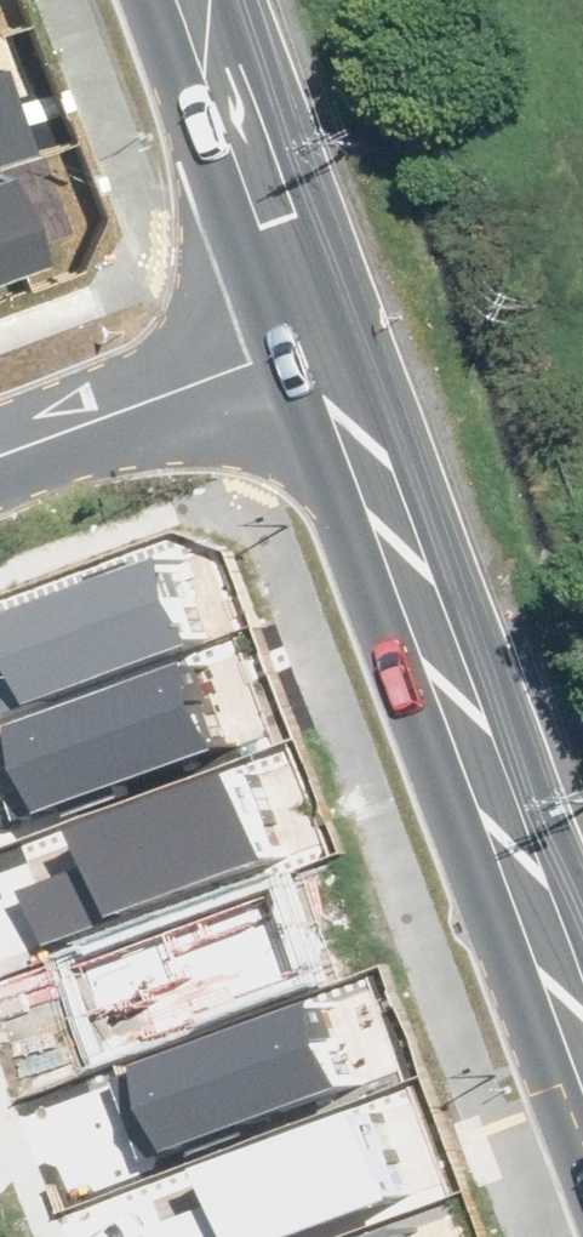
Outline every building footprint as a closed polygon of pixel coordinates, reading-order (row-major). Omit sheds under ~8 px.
[(35,153),(9,75),(0,78),(0,164),(35,153)] [(42,270),(10,179),(0,183),(0,285),(42,270)] [(189,642),(156,551),(0,608),(0,639),(4,650),(0,651),(0,711),(189,642)] [(15,818),(206,753),(178,672),(0,732),(0,773),(15,818)] [(22,888),(41,941),(263,860),(230,769),(64,829),(78,867),(22,888)] [(71,968),(98,1050),(289,986),(261,904),(71,968)] [(109,1075),(136,1156),(327,1092),(299,1011),(109,1075)] [(147,1236),(283,1236),(385,1200),(351,1109),(186,1169),(200,1208),(143,1228),(147,1236)]
